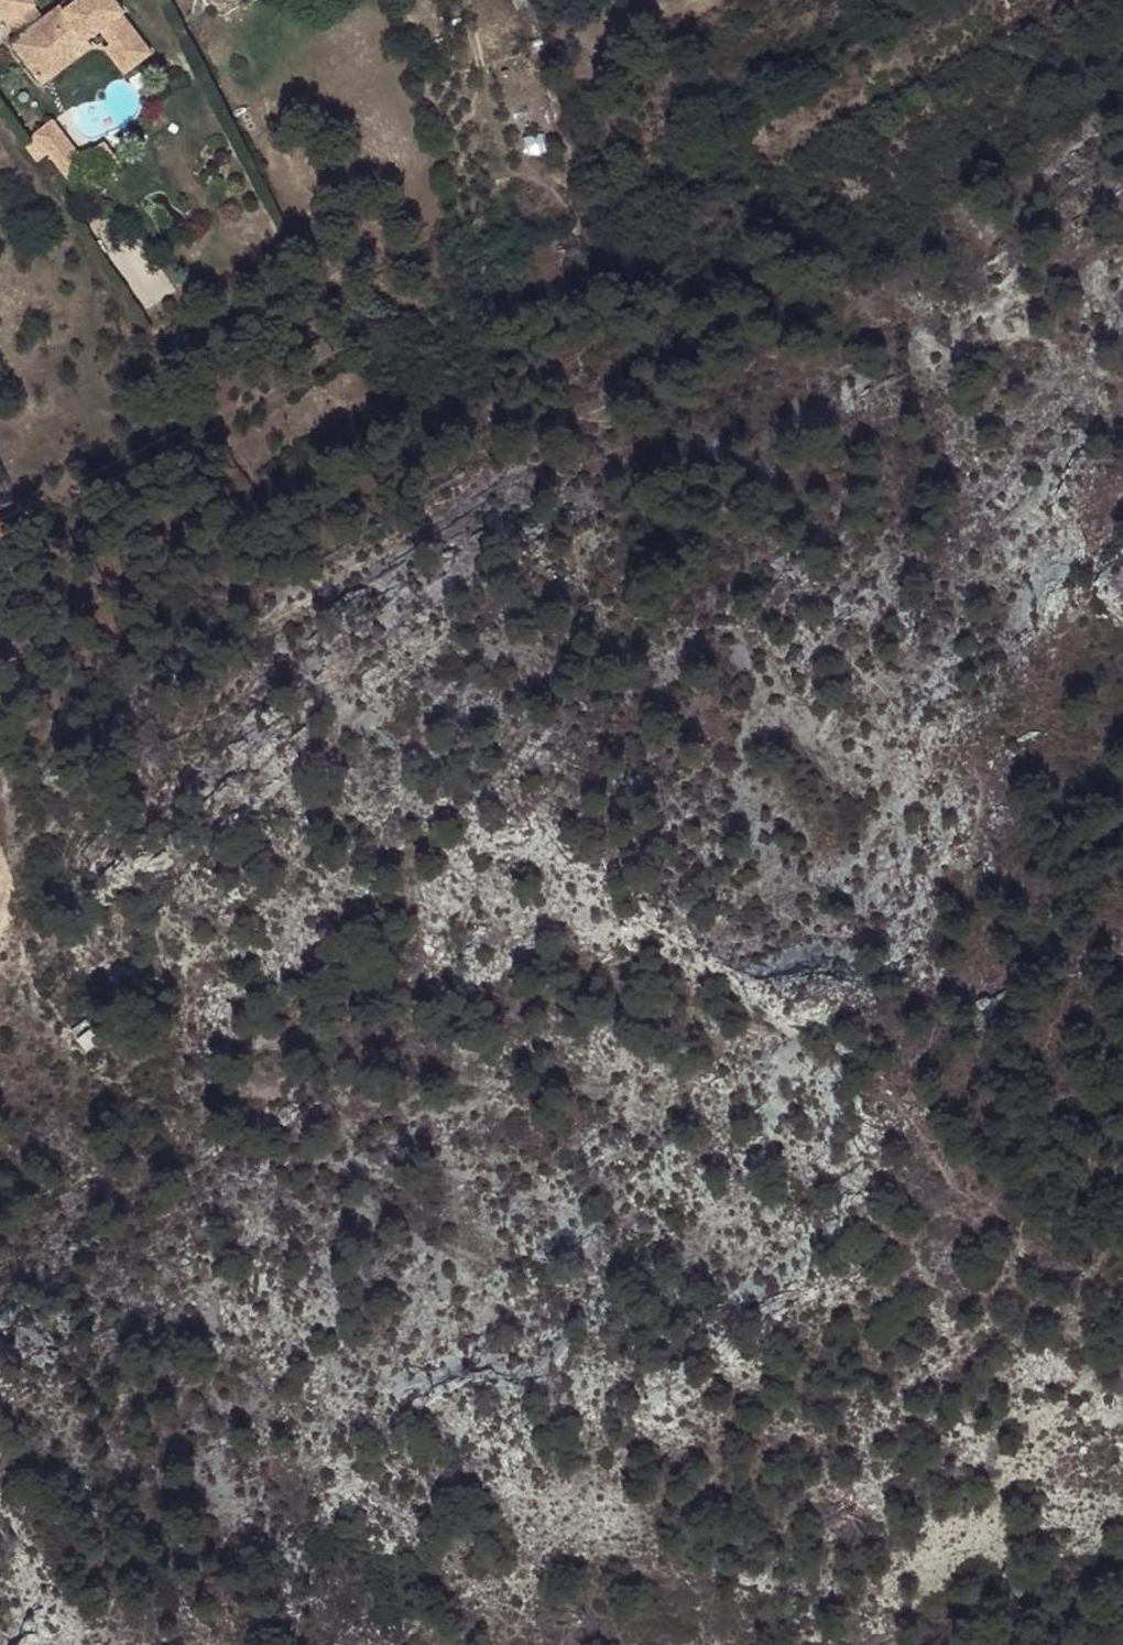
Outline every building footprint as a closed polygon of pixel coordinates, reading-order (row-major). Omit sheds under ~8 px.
[(47,88),(96,51),(90,44),(105,33),(116,49),(111,53),(129,77),(156,57),(126,18),(129,16),(117,0),(88,0),(68,15),(65,10),(49,22),(39,9),(40,9),(34,0),(0,0),(0,11),(13,29),(15,28),(24,41),(16,47),(47,88)] [(40,138),(68,176),(87,163),(58,125),(40,138)] [(87,163),(68,176),(83,196),(123,166),(109,147),(87,163)]
